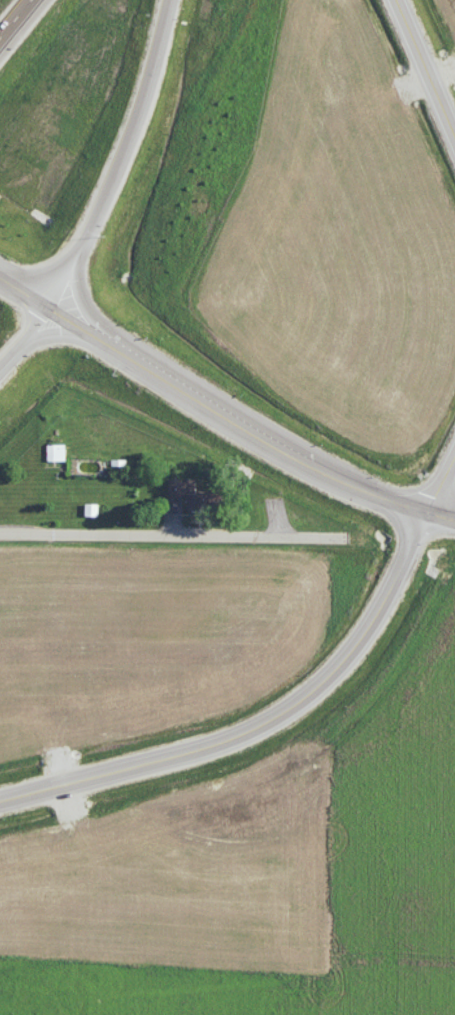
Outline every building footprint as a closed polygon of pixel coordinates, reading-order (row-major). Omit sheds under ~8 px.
[(66,459),(66,442),(48,442),(48,459),(66,459)] [(169,494),(187,494),(188,507),(216,506),(216,488),(196,488),(196,476),(169,477),(169,494)]
